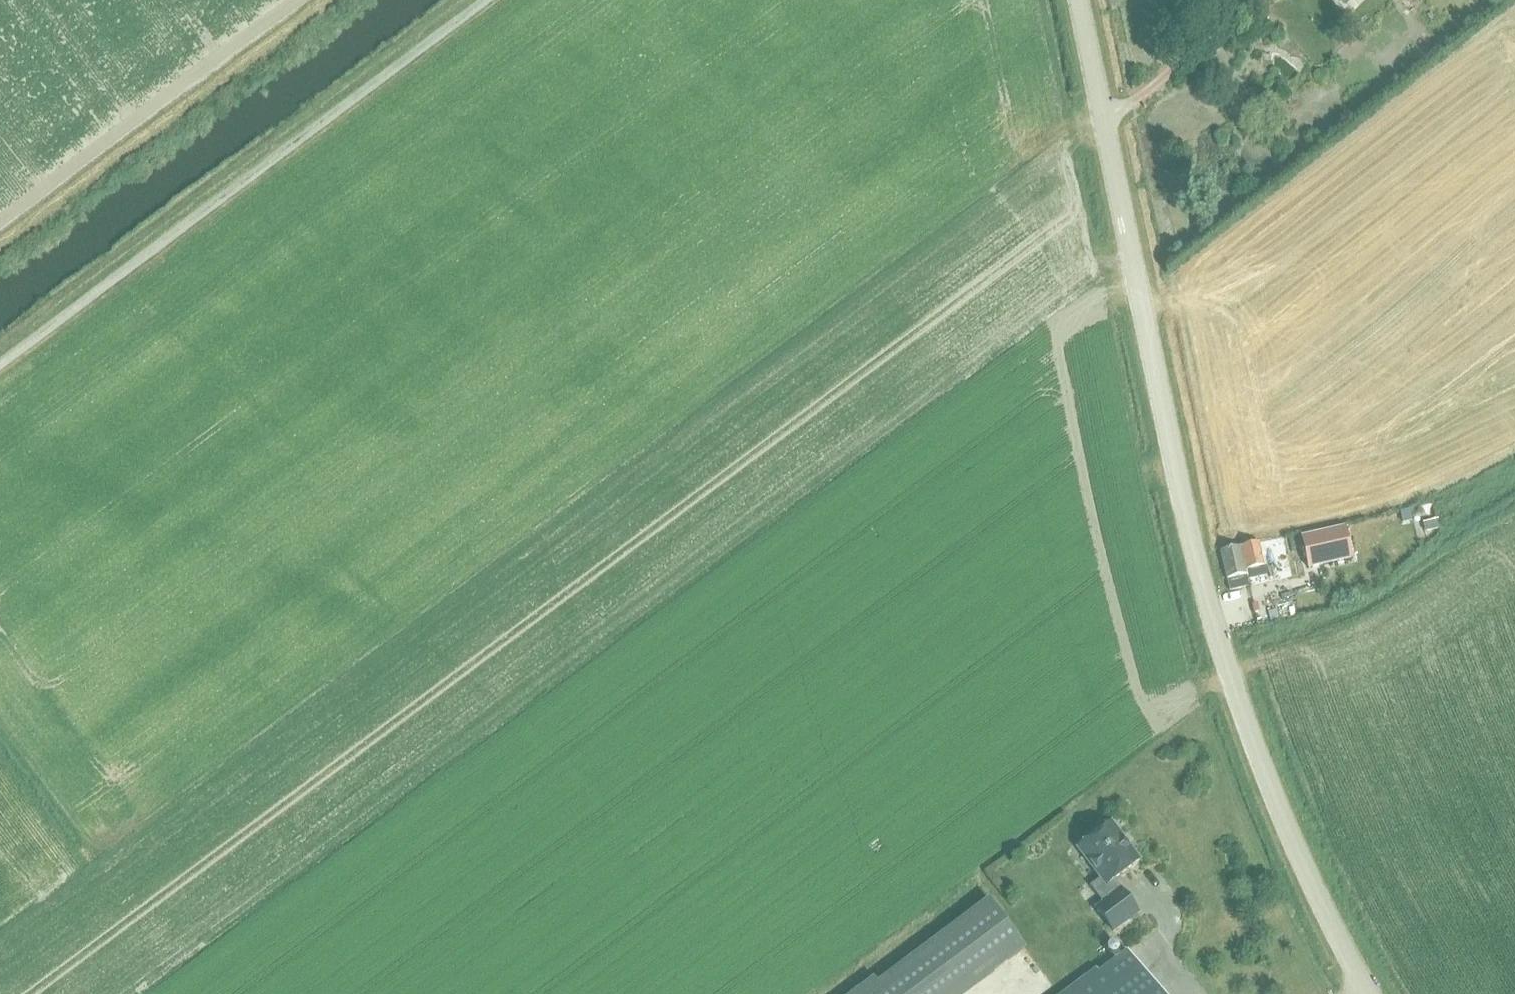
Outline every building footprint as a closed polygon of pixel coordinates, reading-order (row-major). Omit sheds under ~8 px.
[(1349,548),(1345,528),(1301,537),(1304,552),(1306,560),(1308,569),(1334,563),(1352,559),(1349,548)] [(1272,540),(1259,543),(1220,552),(1229,589),(1249,585),(1248,579),(1279,572),(1272,540)] [(1280,619),(1277,610),(1267,613),(1269,621),(1274,620),(1280,619)] [(1139,861),(1111,823),(1078,848),(1101,878),(1090,886),(1103,903),(1096,909),(1113,931),(1138,913),(1121,890),(1120,891),(1113,881),(1139,861)] [(1021,950),(985,902),(863,993),(963,993),(1021,950)] [(1069,993),(1160,993),(1127,951),(1069,993)]
